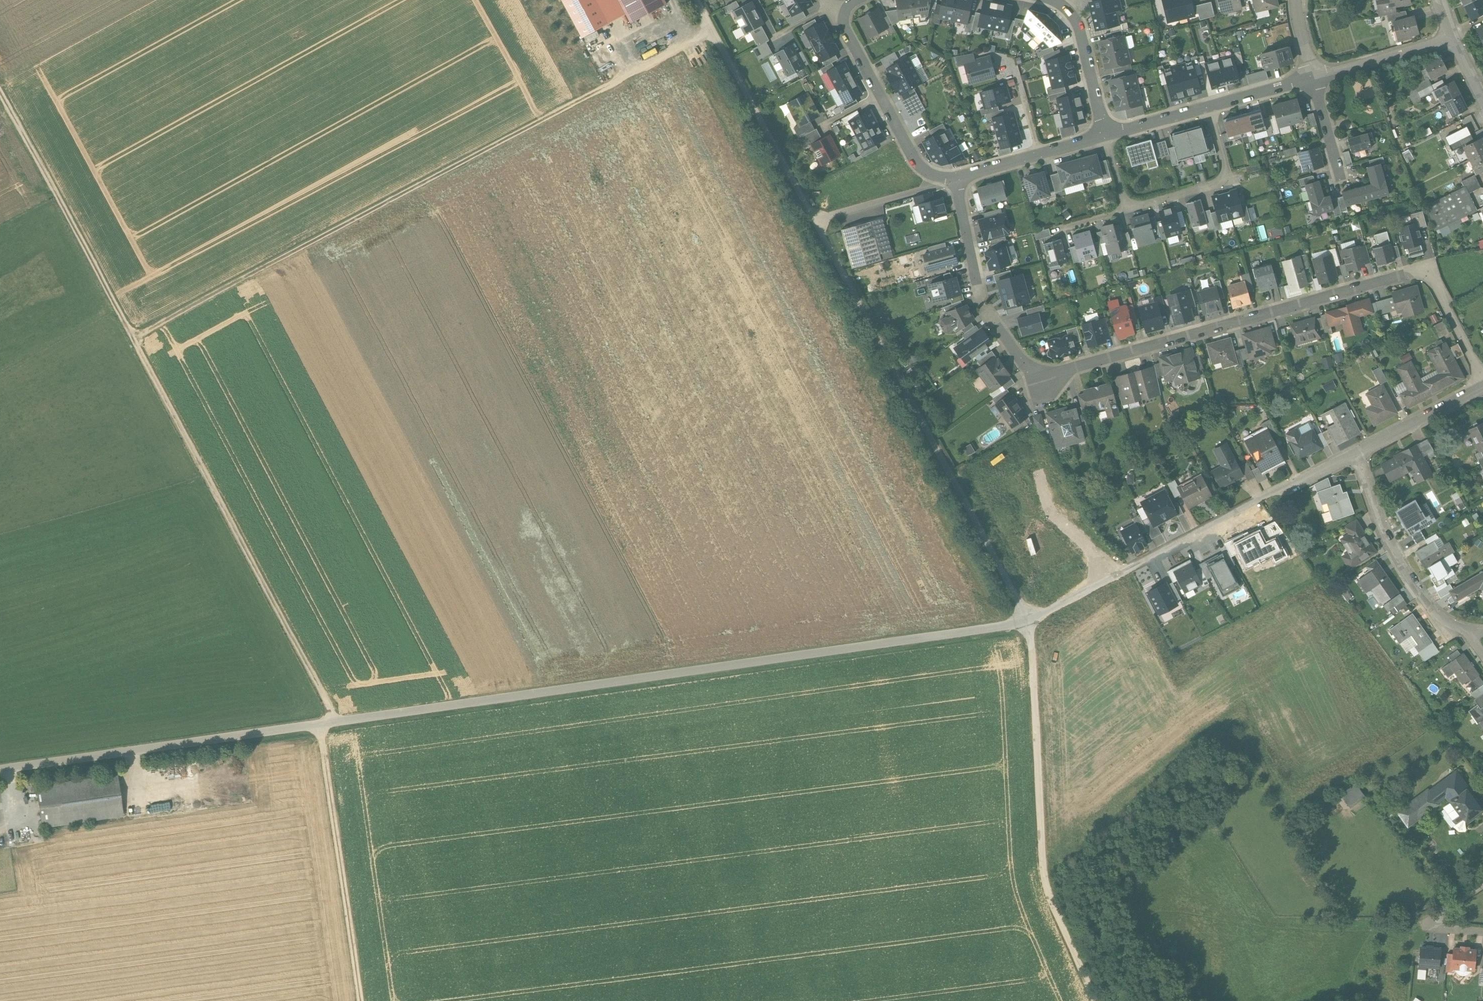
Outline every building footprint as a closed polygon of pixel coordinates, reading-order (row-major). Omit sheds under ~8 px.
[(626,14),(619,0),(563,0),(582,37),(626,14)] [(631,24),(667,5),(664,0),(619,0),(626,14),(631,24)] [(809,0),(789,0),(785,2),(792,16),(803,10),(812,5),(809,0)] [(913,19),(910,0),(896,0),(897,10),(899,21),(913,19)] [(913,19),(919,18),(919,23),(927,22),(929,8),(935,9),(936,5),(937,3),(931,2),(931,0),(910,0),(913,19)] [(942,6),(940,18),(941,18),(953,21),(958,0),(944,0),(942,6)] [(972,0),(958,0),(953,21),(966,24),(967,24),(969,15),(972,0)] [(1093,17),(1116,11),(1120,11),(1117,0),(1103,0),(1090,3),(1093,17)] [(1163,0),(1168,23),(1195,16),(1195,15),(1193,7),(1191,0),(1165,0),(1163,0)] [(1240,3),(1239,0),(1219,0),(1222,13),(1233,11),(1233,9),(1241,7),(1240,3)] [(1254,0),(1256,12),(1278,7),(1276,0),(1254,0)] [(1379,16),(1387,14),(1397,13),(1396,6),(1411,3),(1410,0),(1376,0),(1379,16)] [(1465,6),(1472,20),(1482,14),(1482,5),(1482,0),(1476,0),(1465,6)] [(764,25),(752,2),(740,8),(737,1),(722,9),(725,16),(733,12),(746,35),(751,32),(761,26),(764,25)] [(992,29),(998,4),(984,1),(981,14),(979,26),(979,27),(992,29)] [(1193,7),(1195,15),(1198,14),(1200,21),(1215,17),(1211,2),(1193,7)] [(998,4),(992,29),(1005,32),(1006,32),(1009,20),(1012,6),(998,4)] [(942,6),(936,5),(935,9),(933,23),(939,24),(941,18),(940,18),(942,6)] [(806,17),(803,10),(792,16),(787,19),(790,26),(806,17)] [(860,19),(870,37),(887,28),(882,19),(878,10),(860,19)] [(885,12),(887,16),(893,26),(899,22),(899,21),(897,10),(885,12)] [(1022,29),(1032,39),(1051,20),(1047,16),(1029,10),(1025,20),(1022,29)] [(1119,25),(1116,11),(1093,17),(1096,30),(1109,27),(1119,25)] [(1392,20),(1406,17),(1404,11),(1397,13),(1387,14),(1389,21),(1392,20)] [(979,26),(981,14),(976,13),(975,16),(972,30),(978,31),(979,27),(979,26)] [(975,16),(969,15),(967,24),(966,24),(964,32),(971,33),(972,30),(975,16)] [(882,19),(887,28),(890,35),(896,32),(893,26),(887,16),(882,19)] [(1410,35),(1418,33),(1414,17),(1406,19),(1406,17),(1392,20),(1395,31),(1398,30),(1401,40),(1410,37),(1410,35)] [(1019,27),(1022,29),(1025,20),(1015,19),(1015,21),(1014,26),(1019,27)] [(803,26),(805,31),(818,25),(815,20),(803,26)] [(1015,21),(1009,20),(1006,32),(1005,32),(1004,37),(1011,39),(1014,26),(1015,21)] [(1058,27),(1051,20),(1032,39),(1038,45),(1040,49),(1040,50),(1052,46),(1062,42),(1058,27)] [(805,31),(814,46),(830,38),(827,32),(828,31),(823,22),(818,25),(805,31)] [(1127,23),(1119,25),(1109,27),(1111,33),(1122,30),(1128,29),(1127,23)] [(761,26),(751,32),(759,46),(767,42),(769,41),(761,26)] [(1106,40),(1123,36),(1122,30),(1111,33),(1104,35),(1106,40)] [(1099,42),(1102,56),(1127,50),(1123,36),(1106,40),(1099,42)] [(834,44),(830,38),(814,46),(822,62),(823,61),(836,55),(839,53),(834,44)] [(767,42),(759,46),(753,49),(759,61),(772,53),(767,42)] [(804,68),(792,45),(776,54),(788,77),(804,68)] [(1054,52),(1052,46),(1040,50),(1040,49),(1036,51),(1039,58),(1043,56),(1054,52)] [(1239,47),(1233,49),(1237,65),(1243,64),(1239,47)] [(1292,61),(1288,47),(1261,54),(1265,70),(1266,71),(1288,64),(1292,61)] [(1059,50),(1054,52),(1043,56),(1044,62),(1046,62),(1046,61),(1061,58),(1059,50)] [(1130,64),(1127,50),(1102,56),(1106,69),(1112,68),(1130,64)] [(888,69),(895,66),(893,62),(898,59),(895,52),(880,60),(888,74),(889,73),(888,69)] [(976,61),(973,54),(956,57),(958,67),(965,66),(965,64),(976,61)] [(836,55),(823,61),(826,66),(832,63),(838,60),(836,55)] [(1049,75),(1073,69),(1069,56),(1061,58),(1046,61),(1046,62),(1049,75)] [(1208,73),(1206,65),(1203,56),(1197,58),(1199,64),(1202,75),(1208,73)] [(970,84),(995,77),(990,57),(976,61),(965,64),(965,66),(970,84)] [(1194,66),(1199,64),(1197,58),(1197,57),(1191,58),(1192,62),(1193,62),(1194,66)] [(1220,61),(1227,86),(1239,82),(1233,57),(1220,61)] [(887,74),(892,83),(915,71),(908,58),(895,66),(888,69),(889,73),(888,74),(887,74)] [(1441,58),(1425,66),(1431,79),(1448,70),(1441,58)] [(1227,86),(1220,61),(1206,65),(1208,73),(1213,90),(1227,86)] [(1192,62),(1178,66),(1186,97),(1201,93),(1194,66),(1193,62),(1192,62)] [(828,72),(835,68),(832,63),(826,66),(821,69),(824,75),(828,73),(828,72)] [(828,73),(836,88),(853,79),(845,63),(835,68),(828,72),(828,73)] [(1131,69),(1130,64),(1112,68),(1114,74),(1131,69)] [(1172,101),(1186,97),(1178,66),(1164,70),(1163,70),(1164,74),(1172,101)] [(1073,69),(1049,75),(1053,88),(1053,89),(1064,86),(1076,83),(1073,69)] [(1114,74),(1115,79),(1133,75),(1131,69),(1114,74)] [(922,83),(915,71),(892,83),(896,91),(896,90),(898,89),(901,94),(913,88),(922,83)] [(1266,71),(1246,76),(1249,86),(1268,80),(1266,71)] [(1109,81),(1113,94),(1138,88),(1135,75),(1133,75),(1115,79),(1109,81)] [(862,95),(853,79),(836,88),(845,103),(845,104),(856,98),(862,95)] [(1007,81),(1009,87),(1015,85),(1014,79),(1007,81)] [(1415,86),(1418,92),(1431,85),(1428,79),(1415,86)] [(1436,90),(1445,85),(1442,80),(1431,85),(1418,92),(1421,98),(1436,91),(1436,90)] [(1443,104),(1445,103),(1460,95),(1453,81),(1445,85),(1436,90),(1436,91),(1440,98),(1439,98),(1443,104)] [(802,86),(807,95),(808,96),(814,93),(808,83),(802,86)] [(1006,86),(981,93),(985,108),(998,105),(1010,102),(1006,86)] [(1066,92),(1064,86),(1053,89),(1053,88),(1047,89),(1048,96),(1066,92)] [(926,110),(913,88),(901,94),(898,89),(896,90),(902,101),(901,101),(910,118),(926,110)] [(1142,105),(1138,88),(1113,94),(1117,110),(1118,111),(1125,109),(1142,105)] [(1067,97),(1066,92),(1048,96),(1050,102),(1058,100),(1057,100),(1067,97)] [(1061,113),(1082,108),(1079,94),(1067,97),(1057,100),(1058,100),(1061,113)] [(808,96),(807,95),(789,104),(800,125),(800,126),(810,121),(819,116),(808,96)] [(1467,109),(1460,95),(1445,103),(1449,111),(1447,112),(1449,118),(1467,109)] [(858,103),(856,98),(845,104),(845,103),(839,106),(842,112),(858,103)] [(1297,99),(1284,103),(1290,124),(1303,121),(1297,99)] [(1278,128),(1290,124),(1284,103),(1272,106),(1275,116),(1278,128)] [(980,110),(982,116),(986,115),(999,111),(998,105),(985,108),(980,110)] [(1144,115),(1142,105),(1125,109),(1127,120),(1144,115)] [(1082,108),(1061,113),(1064,126),(1064,127),(1074,125),(1083,122),(1085,119),(1082,108)] [(986,115),(988,121),(993,119),(1005,115),(1004,110),(999,111),(986,115)] [(1260,110),(1248,113),(1254,134),(1266,131),(1263,120),(1260,110)] [(850,122),(860,116),(858,111),(842,119),(845,125),(850,122)] [(850,122),(858,136),(878,125),(870,111),(860,116),(850,122)] [(993,119),(997,134),(1017,129),(1015,122),(1016,122),(1013,113),(1005,115),(993,119)] [(1248,113),(1236,117),(1241,138),(1254,134),(1248,113)] [(1314,113),(1308,115),(1312,128),(1317,127),(1314,113)] [(963,115),(958,118),(960,123),(966,120),(963,115)] [(1275,116),(1269,118),(1273,131),(1274,135),(1280,134),(1278,128),(1275,116)] [(1229,141),(1241,138),(1236,117),(1223,120),(1227,133),(1229,141)] [(1269,118),(1263,120),(1266,131),(1267,133),(1273,131),(1269,118)] [(799,139),(801,138),(815,130),(810,121),(800,126),(800,125),(794,128),(799,139)] [(932,137),(944,131),(946,130),(943,124),(929,131),(932,137)] [(885,139),(878,125),(858,136),(865,149),(865,150),(876,144),(885,139)] [(1076,134),(1074,125),(1064,127),(1064,126),(1059,128),(1062,139),(1072,136),(1076,134)] [(1200,127),(1186,130),(1194,157),(1209,153),(1210,152),(1206,138),(1203,139),(1200,127)] [(1449,145),(1471,134),(1467,127),(1446,138),(1449,145)] [(807,148),(812,145),(823,140),(817,129),(815,130),(801,138),(807,148)] [(1019,135),(1017,129),(997,134),(1001,148),(1001,149),(1010,146),(1022,143),(1019,135)] [(1178,162),(1194,157),(1186,130),(1172,134),(1176,147),(1174,147),(1178,162)] [(929,154),(950,143),(944,131),(932,137),(923,142),(929,154)] [(1372,132),(1347,139),(1351,153),(1372,148),(1370,144),(1375,143),(1372,132)] [(1231,147),(1229,141),(1227,133),(1221,135),(1225,149),(1231,147)] [(1464,146),(1465,147),(1475,142),(1471,134),(1449,145),(1453,152),(1464,146)] [(823,140),(812,145),(822,165),(840,156),(830,136),(823,140)] [(1211,137),(1206,138),(1210,152),(1209,153),(1210,156),(1216,154),(1211,137)] [(1471,160),(1482,153),(1482,141),(1482,139),(1475,142),(1465,147),(1471,160)] [(1151,140),(1126,147),(1132,167),(1146,163),(1148,170),(1158,167),(1156,159),(1152,145),(1151,140)] [(950,143),(929,154),(933,161),(942,165),(951,162),(964,159),(954,141),(950,143)] [(1166,141),(1152,145),(1156,159),(1169,155),(1168,149),(1166,141)] [(878,150),(876,144),(865,150),(865,149),(859,152),(862,158),(878,150)] [(1001,148),(997,150),(999,157),(1012,153),(1010,146),(1001,149),(1001,148)] [(1178,162),(1174,147),(1168,149),(1169,155),(1172,167),(1179,165),(1178,162)] [(1296,148),(1283,151),(1286,158),(1297,154),(1296,148)] [(1300,153),(1305,172),(1322,167),(1317,149),(1300,153)] [(978,150),(971,153),(976,161),(982,157),(978,150)] [(1349,152),(1342,153),(1346,167),(1353,165),(1349,152)] [(1471,160),(1476,169),(1474,170),(1477,174),(1482,171),(1482,153),(1471,160)] [(1096,155),(1077,161),(1082,182),(1101,177),(1102,177),(1098,163),(1096,155)] [(969,157),(964,159),(951,162),(953,169),(971,165),(969,157)] [(1369,161),(1371,167),(1381,164),(1381,165),(1385,163),(1383,157),(1369,161)] [(1106,160),(1098,163),(1102,177),(1101,177),(1102,180),(1111,178),(1106,160)] [(1077,161),(1057,166),(1059,173),(1063,187),(1064,187),(1082,182),(1077,161)] [(1259,164),(1245,168),(1247,174),(1261,170),(1259,164)] [(1366,168),(1371,184),(1385,180),(1381,165),(1381,164),(1371,167),(1366,168)] [(1043,173),(1025,178),(1031,200),(1049,195),(1046,181),(1043,173)] [(1050,176),(1051,180),(1055,193),(1065,190),(1064,187),(1063,187),(1059,173),(1050,176)] [(1474,175),(1462,182),(1464,187),(1477,181),(1474,175)] [(1301,187),(1305,186),(1305,185),(1315,182),(1314,177),(1312,177),(1312,176),(1299,180),(1301,187)] [(1051,180),(1046,181),(1049,195),(1051,199),(1056,197),(1055,193),(1051,180)] [(1366,190),(1360,192),(1363,202),(1364,206),(1370,205),(1369,200),(1389,195),(1385,180),(1371,184),(1365,186),(1366,190)] [(1002,181),(977,189),(978,193),(982,206),(1006,199),(1002,181)] [(1310,202),(1324,198),(1319,181),(1315,182),(1305,185),(1305,186),(1310,202)] [(1477,181),(1464,187),(1468,194),(1469,194),(1481,188),(1477,181)] [(1468,194),(1464,187),(1427,206),(1434,231),(1477,211),(1469,194),(1468,194)] [(1346,207),(1363,202),(1360,192),(1359,188),(1342,192),(1343,197),(1346,207)] [(1230,193),(1224,195),(1231,219),(1243,216),(1240,205),(1236,190),(1230,192),(1230,193)] [(917,206),(920,206),(919,205),(934,201),(932,193),(914,197),(917,206)] [(984,210),(982,206),(978,193),(973,194),(978,212),(984,210)] [(1220,222),(1231,219),(1224,195),(1219,197),(1218,195),(1212,197),(1217,212),(1220,223),(1220,222)] [(1324,198),(1310,202),(1306,203),(1308,213),(1312,212),(1314,216),(1333,210),(1334,210),(1331,200),(1330,196),(1324,198)] [(1346,207),(1343,197),(1337,198),(1341,212),(1347,211),(1346,207)] [(1341,212),(1337,198),(1331,200),(1334,210),(1333,210),(1335,217),(1342,215),(1341,212)] [(934,201),(919,205),(920,206),(924,222),(946,215),(942,199),(934,201)] [(1201,200),(1186,204),(1193,228),(1207,224),(1208,224),(1204,212),(1201,200)] [(1246,204),(1240,205),(1243,216),(1244,223),(1251,221),(1247,209),(1246,204)] [(1253,207),(1247,209),(1251,221),(1251,222),(1257,220),(1253,207)] [(1163,212),(1160,212),(1162,221),(1167,237),(1182,233),(1175,208),(1172,209),(1171,208),(1163,211),(1163,212)] [(984,214),(985,220),(1002,215),(1001,209),(984,214)] [(1210,210),(1204,212),(1208,224),(1207,224),(1209,229),(1215,228),(1211,213),(1210,210)] [(1220,223),(1217,212),(1211,213),(1215,228),(1216,231),(1222,229),(1220,222),(1220,223)] [(1411,215),(1413,224),(1417,223),(1418,229),(1426,227),(1423,212),(1411,215)] [(985,220),(979,221),(982,232),(981,233),(982,238),(984,239),(985,241),(1009,234),(1004,214),(1002,215),(985,220)] [(1148,219),(1147,215),(1131,220),(1138,246),(1155,242),(1153,236),(1148,219)] [(1155,217),(1148,219),(1153,236),(1160,234),(1157,223),(1155,217)] [(852,269),(893,257),(882,219),(842,230),(852,269)] [(1162,221),(1157,223),(1160,234),(1161,240),(1168,238),(1167,237),(1162,221)] [(1413,224),(1399,228),(1401,236),(1399,237),(1401,242),(1403,241),(1405,249),(1407,248),(1409,258),(1423,255),(1421,245),(1423,244),(1418,229),(1417,223),(1413,224)] [(1112,225),(1101,228),(1102,232),(1106,243),(1109,255),(1125,250),(1127,250),(1122,234),(1120,225),(1113,227),(1112,225)] [(1049,229),(1034,233),(1036,241),(1051,237),(1049,229)] [(1093,244),(1090,231),(1072,236),(1075,247),(1080,262),(1080,263),(1097,258),(1097,257),(1093,244)] [(1106,243),(1102,232),(1097,233),(1099,242),(1100,245),(1106,243)] [(1378,247),(1373,248),(1378,266),(1395,261),(1395,259),(1391,248),(1390,243),(1389,244),(1389,242),(1390,242),(1387,232),(1374,235),(1377,245),(1378,245),(1378,247)] [(1122,234),(1127,250),(1125,250),(1126,252),(1133,250),(1128,233),(1122,234)] [(991,245),(992,251),(1005,247),(1005,248),(1010,247),(1008,240),(991,245)] [(1061,240),(1044,245),(1051,270),(1060,268),(1059,265),(1067,263),(1061,240)] [(1099,242),(1093,244),(1097,257),(1103,256),(1100,245),(1099,242)] [(928,248),(930,254),(947,249),(945,243),(928,248)] [(1371,264),(1366,246),(1343,252),(1348,270),(1371,264)] [(1397,246),(1391,248),(1395,259),(1400,258),(1397,246)] [(930,254),(923,255),(925,262),(928,261),(929,265),(926,266),(928,273),(958,264),(956,257),(954,258),(953,255),(955,254),(953,247),(947,249),(930,254)] [(992,251),(985,253),(990,270),(1010,264),(1005,248),(1005,247),(992,251)] [(1074,264),(1080,262),(1075,247),(1069,248),(1074,264)] [(1326,251),(1328,257),(1330,256),(1334,268),(1340,266),(1335,248),(1326,251)] [(1306,255),(1300,256),(1304,270),(1310,268),(1306,255)] [(1292,264),(1284,267),(1291,292),(1309,287),(1304,270),(1300,256),(1290,259),(1292,264)] [(1328,257),(1314,261),(1320,284),(1337,279),(1334,268),(1330,256),(1328,257)] [(1193,257),(1181,260),(1183,266),(1194,263),(1193,257)] [(1271,264),(1252,269),(1255,279),(1256,278),(1260,292),(1277,287),(1276,281),(1277,280),(1276,274),(1274,275),(1271,264)] [(995,284),(998,283),(998,281),(1012,277),(1010,271),(993,275),(995,284)] [(945,281),(930,285),(934,302),(950,298),(961,295),(956,278),(952,279),(950,273),(943,275),(945,281)] [(1241,276),(1243,282),(1244,282),(1247,293),(1254,291),(1249,274),(1241,276)] [(1012,277),(998,281),(998,283),(1001,295),(1026,288),(1023,275),(1012,277)] [(1213,283),(1215,288),(1219,300),(1225,298),(1220,281),(1213,283)] [(1243,282),(1228,287),(1234,308),(1250,303),(1247,293),(1244,282),(1243,282)] [(1026,288),(1001,295),(1005,309),(1021,304),(1030,302),(1026,288)] [(1215,288),(1198,293),(1204,314),(1221,309),(1219,300),(1215,288)] [(1406,290),(1393,294),(1398,313),(1411,309),(1412,313),(1423,311),(1417,288),(1406,291),(1406,290)] [(1185,291),(1185,293),(1190,309),(1196,307),(1191,290),(1185,291)] [(1185,293),(1168,298),(1176,324),(1193,319),(1190,309),(1185,293)] [(962,294),(961,295),(950,298),(952,305),(961,301),(964,300),(962,294)] [(1154,298),(1155,304),(1157,303),(1160,315),(1166,313),(1162,296),(1154,298)] [(1387,300),(1376,303),(1380,315),(1391,312),(1387,300)] [(944,308),(946,313),(963,307),(961,301),(952,305),(944,308)] [(1354,307),(1327,314),(1330,324),(1342,320),(1346,336),(1362,332),(1358,317),(1372,313),(1368,301),(1353,305),(1354,307)] [(1155,304),(1140,308),(1147,333),(1156,330),(1156,328),(1163,326),(1160,315),(1157,303),(1155,304)] [(1021,304),(1005,309),(1007,316),(1023,311),(1021,304)] [(1115,309),(1110,313),(1116,332),(1119,340),(1125,339),(1127,337),(1135,334),(1131,321),(1128,306),(1125,305),(1120,307),(1119,308),(1115,309)] [(1133,305),(1128,306),(1131,321),(1137,320),(1133,305)] [(967,307),(967,306),(963,307),(946,313),(946,317),(941,320),(940,324),(943,332),(948,333),(953,331),(956,332),(961,329),(971,322),(974,320),(974,319),(973,319),(970,315),(971,315),(969,311),(968,311),(966,307),(967,307)] [(1026,310),(1028,316),(1039,313),(1045,311),(1043,306),(1026,310)] [(1028,316),(1017,319),(1022,336),(1044,330),(1039,313),(1028,316)] [(1330,324),(1327,314),(1321,316),(1321,317),(1325,329),(1327,336),(1333,335),(1330,324)] [(1321,317),(1314,319),(1317,331),(1325,329),(1321,317)] [(1314,319),(1292,325),(1297,343),(1319,337),(1317,331),(1314,319)] [(1106,320),(1100,322),(1105,339),(1111,338),(1106,320)] [(1087,325),(1083,326),(1089,347),(1106,342),(1105,339),(1100,322),(1100,321),(1096,322),(1095,321),(1087,323),(1087,325)] [(961,329),(965,334),(974,327),(971,322),(961,329)] [(962,336),(966,340),(980,330),(976,326),(974,327),(965,334),(962,336)] [(1067,330),(1068,336),(1071,335),(1074,344),(1081,342),(1077,327),(1067,330)] [(1270,328),(1244,335),(1247,347),(1250,359),(1271,353),(1270,349),(1275,348),(1270,328)] [(992,344),(981,329),(980,330),(966,340),(955,348),(965,363),(992,344)] [(1068,336),(1048,341),(1050,349),(1049,349),(1047,353),(1048,357),(1052,359),(1062,356),(1061,354),(1067,353),(1067,355),(1076,352),(1074,344),(1071,335),(1068,336)] [(1230,339),(1208,345),(1213,363),(1220,361),(1222,367),(1236,363),(1233,351),(1230,339)] [(1440,376),(1429,382),(1435,393),(1463,378),(1445,343),(1428,353),(1438,371),(1440,376)] [(1458,343),(1451,347),(1457,358),(1464,355),(1458,343)] [(1247,347),(1239,350),(1242,361),(1250,359),(1247,347)] [(1191,350),(1161,359),(1162,362),(1165,375),(1166,381),(1174,380),(1176,385),(1201,378),(1199,369),(1196,370),(1192,354),(1191,350)] [(1242,361),(1239,350),(1233,351),(1236,363),(1237,369),(1244,367),(1242,361)] [(977,362),(981,367),(994,358),(996,357),(992,351),(977,362)] [(1198,352),(1192,354),(1196,370),(1199,369),(1203,368),(1198,352)] [(981,367),(977,371),(992,391),(1001,385),(1009,379),(1007,376),(1009,375),(998,360),(996,362),(994,358),(981,367)] [(1165,375),(1162,362),(1154,364),(1155,368),(1157,377),(1165,375)] [(1408,407),(1429,396),(1422,383),(1411,362),(1398,369),(1409,390),(1401,394),(1407,406),(1408,407)] [(1373,370),(1380,384),(1387,381),(1380,367),(1373,370)] [(1157,377),(1155,368),(1148,370),(1155,396),(1160,394),(1157,377)] [(1148,370),(1135,373),(1142,400),(1155,396),(1148,370)] [(1135,373),(1121,377),(1129,404),(1142,400),(1135,373)] [(1129,404),(1121,377),(1115,379),(1123,406),(1129,404)] [(1001,385),(1005,391),(1007,390),(1015,384),(1011,378),(1009,379),(1001,385)] [(1429,396),(1435,393),(1429,382),(1428,380),(1422,383),(1429,396)] [(1110,384),(1084,391),(1085,394),(1089,409),(1089,411),(1098,409),(1098,411),(1106,408),(1108,417),(1118,415),(1110,384)] [(1366,408),(1374,425),(1397,413),(1383,386),(1367,394),(1372,405),(1366,408)] [(993,400),(996,405),(1010,394),(1007,390),(1005,391),(993,400)] [(1017,402),(1012,394),(1010,394),(996,405),(1012,428),(1027,417),(1016,402),(1017,402)] [(1089,409),(1085,394),(1078,395),(1081,408),(1082,410),(1089,409)] [(1401,394),(1396,397),(1402,408),(1407,406),(1401,394)] [(1344,403),(1322,415),(1329,429),(1335,440),(1337,443),(1359,432),(1344,403)] [(1081,408),(1075,409),(1080,427),(1086,425),(1082,410),(1081,408)] [(1052,432),(1057,448),(1084,440),(1080,427),(1075,409),(1059,414),(1058,411),(1047,414),(1052,432)] [(1034,414),(1035,428),(1045,428),(1045,413),(1034,414)] [(1261,423),(1264,428),(1267,427),(1273,438),(1278,435),(1270,419),(1261,423)] [(1469,430),(1480,452),(1482,450),(1482,422),(1469,430)] [(1264,428),(1243,439),(1251,454),(1259,449),(1264,458),(1256,462),(1258,467),(1262,474),(1264,473),(1285,462),(1273,438),(1267,427),(1264,428)] [(1297,428),(1286,434),(1299,459),(1322,447),(1316,436),(1313,429),(1304,434),(1304,435),(1301,436),(1297,428)] [(1329,429),(1322,433),(1328,444),(1335,440),(1329,429)] [(1322,433),(1316,436),(1322,447),(1328,444),(1322,433)] [(1427,439),(1416,445),(1423,457),(1434,451),(1427,439)] [(973,444),(966,447),(970,454),(976,451),(973,444)] [(1226,444),(1214,450),(1223,466),(1213,471),(1221,487),(1243,476),(1226,444)] [(1416,445),(1395,456),(1397,460),(1390,464),(1390,463),(1383,466),(1390,481),(1408,471),(1409,475),(1416,471),(1420,480),(1431,474),(1423,457),(1416,445)] [(1248,465),(1242,469),(1248,481),(1255,477),(1251,471),(1248,465)] [(1258,467),(1251,471),(1255,477),(1258,484),(1267,479),(1264,473),(1262,474),(1258,467)] [(1178,487),(1178,488),(1181,495),(1189,509),(1190,508),(1189,507),(1203,500),(1204,501),(1212,497),(1201,475),(1193,480),(1194,482),(1180,489),(1178,487)] [(1315,486),(1318,493),(1331,488),(1327,479),(1315,486)] [(1178,488),(1178,487),(1175,480),(1168,484),(1175,498),(1181,495),(1178,488)] [(1331,488),(1318,493),(1321,502),(1326,500),(1330,511),(1321,514),(1325,524),(1354,513),(1346,493),(1342,494),(1339,485),(1331,488)] [(1152,522),(1154,526),(1157,525),(1176,515),(1172,506),(1164,491),(1145,501),(1144,507),(1152,522)] [(1418,508),(1415,502),(1397,512),(1410,536),(1411,535),(1420,530),(1428,526),(1425,520),(1433,515),(1426,503),(1418,508)] [(1177,503),(1172,506),(1176,515),(1178,517),(1183,514),(1177,503)] [(1132,519),(1135,524),(1136,524),(1141,535),(1147,531),(1145,526),(1139,515),(1132,519)] [(1353,534),(1361,529),(1356,520),(1354,522),(1353,521),(1346,526),(1344,527),(1349,534),(1351,533),(1353,534)] [(1152,522),(1145,526),(1147,531),(1151,539),(1162,534),(1157,525),(1154,526),(1152,522)] [(1258,528),(1230,542),(1237,555),(1247,573),(1271,560),(1273,564),(1289,555),(1273,523),(1260,530),(1258,528)] [(1141,535),(1136,524),(1135,524),(1121,531),(1124,536),(1122,537),(1126,545),(1128,544),(1132,553),(1147,545),(1141,535)] [(1361,529),(1353,534),(1351,533),(1349,534),(1342,539),(1351,553),(1345,557),(1352,568),(1375,553),(1365,538),(1366,537),(1361,529)] [(1420,530),(1411,535),(1416,545),(1425,540),(1426,540),(1420,530)] [(1436,534),(1426,540),(1425,540),(1428,545),(1432,543),(1432,544),(1440,540),(1436,534)] [(1229,553),(1231,558),(1237,555),(1230,542),(1225,545),(1229,553)] [(1425,569),(1428,567),(1453,553),(1454,552),(1449,543),(1436,550),(1432,544),(1432,543),(1428,545),(1416,552),(1425,569)] [(1229,553),(1224,556),(1230,568),(1235,565),(1231,558),(1229,553)] [(1457,562),(1453,553),(1428,567),(1432,574),(1429,575),(1435,585),(1444,579),(1455,573),(1450,565),(1457,562)] [(1219,556),(1205,563),(1212,577),(1218,588),(1226,583),(1229,590),(1239,585),(1230,568),(1224,556),(1223,554),(1219,556)] [(1207,580),(1212,577),(1205,563),(1219,556),(1218,555),(1199,564),(1201,568),(1207,580)] [(1190,560),(1178,566),(1180,569),(1174,572),(1178,580),(1185,593),(1201,584),(1194,571),(1195,571),(1190,560)] [(1371,573),(1380,566),(1376,560),(1366,567),(1371,573)] [(1180,569),(1178,566),(1167,572),(1172,581),(1173,583),(1178,580),(1174,572),(1180,569)] [(1381,602),(1382,603),(1398,591),(1398,590),(1397,591),(1382,571),(1383,570),(1380,566),(1371,573),(1358,582),(1366,593),(1367,592),(1365,590),(1373,585),(1384,600),(1381,602)] [(1201,568),(1195,571),(1194,571),(1201,584),(1203,587),(1209,584),(1207,580),(1201,568)] [(1453,589),(1454,590),(1450,593),(1452,596),(1454,595),(1456,600),(1457,600),(1457,599),(1480,586),(1482,587),(1482,572),(1453,589)] [(1444,579),(1435,585),(1433,585),(1437,592),(1448,586),(1444,579)] [(1178,604),(1176,600),(1167,584),(1165,580),(1146,591),(1159,615),(1178,604)] [(1181,598),(1173,583),(1172,581),(1167,584),(1176,600),(1181,598)] [(1240,588),(1239,585),(1229,590),(1226,583),(1218,588),(1223,597),(1240,588)] [(1454,590),(1453,589),(1450,584),(1448,586),(1437,592),(1441,598),(1450,593),(1454,590)] [(1400,594),(1384,606),(1388,611),(1389,610),(1393,615),(1407,605),(1400,594)] [(1413,614),(1391,630),(1407,652),(1415,647),(1429,637),(1413,614)] [(1438,652),(1429,637),(1415,647),(1424,661),(1438,652)] [(1452,662),(1461,655),(1457,650),(1448,657),(1452,662)] [(1452,662),(1441,669),(1448,678),(1455,673),(1463,684),(1470,679),(1476,688),(1482,683),(1482,682),(1463,654),(1461,655),(1452,662)] [(1476,688),(1470,692),(1475,699),(1482,694),(1482,684),(1482,683),(1476,688)] [(1477,705),(1480,709),(1482,707),(1482,694),(1475,699),(1474,700),(1477,705)] [(1480,709),(1477,705),(1468,711),(1477,724),(1480,722),(1482,727),(1482,707),(1480,709)] [(1398,811),(1408,825),(1447,797),(1450,801),(1444,805),(1444,808),(1454,821),(1457,822),(1462,818),(1466,823),(1482,810),(1482,806),(1478,800),(1477,801),(1455,771),(1428,792),(1427,790),(1398,811)] [(117,777),(37,788),(42,826),(122,815),(117,777)] [(1358,788),(1344,799),(1351,808),(1366,797),(1358,788)] [(1427,948),(1421,948),(1420,963),(1419,963),(1418,969),(1426,969),(1426,967),(1438,968),(1440,949),(1433,949),(1433,948),(1427,947),(1427,948)] [(1461,949),(1454,948),(1453,955),(1452,968),(1458,969),(1458,970),(1461,971),(1462,971),(1465,971),(1466,971),(1467,971),(1468,970),(1474,970),(1476,950),(1468,950),(1469,948),(1461,948),(1461,949)]
